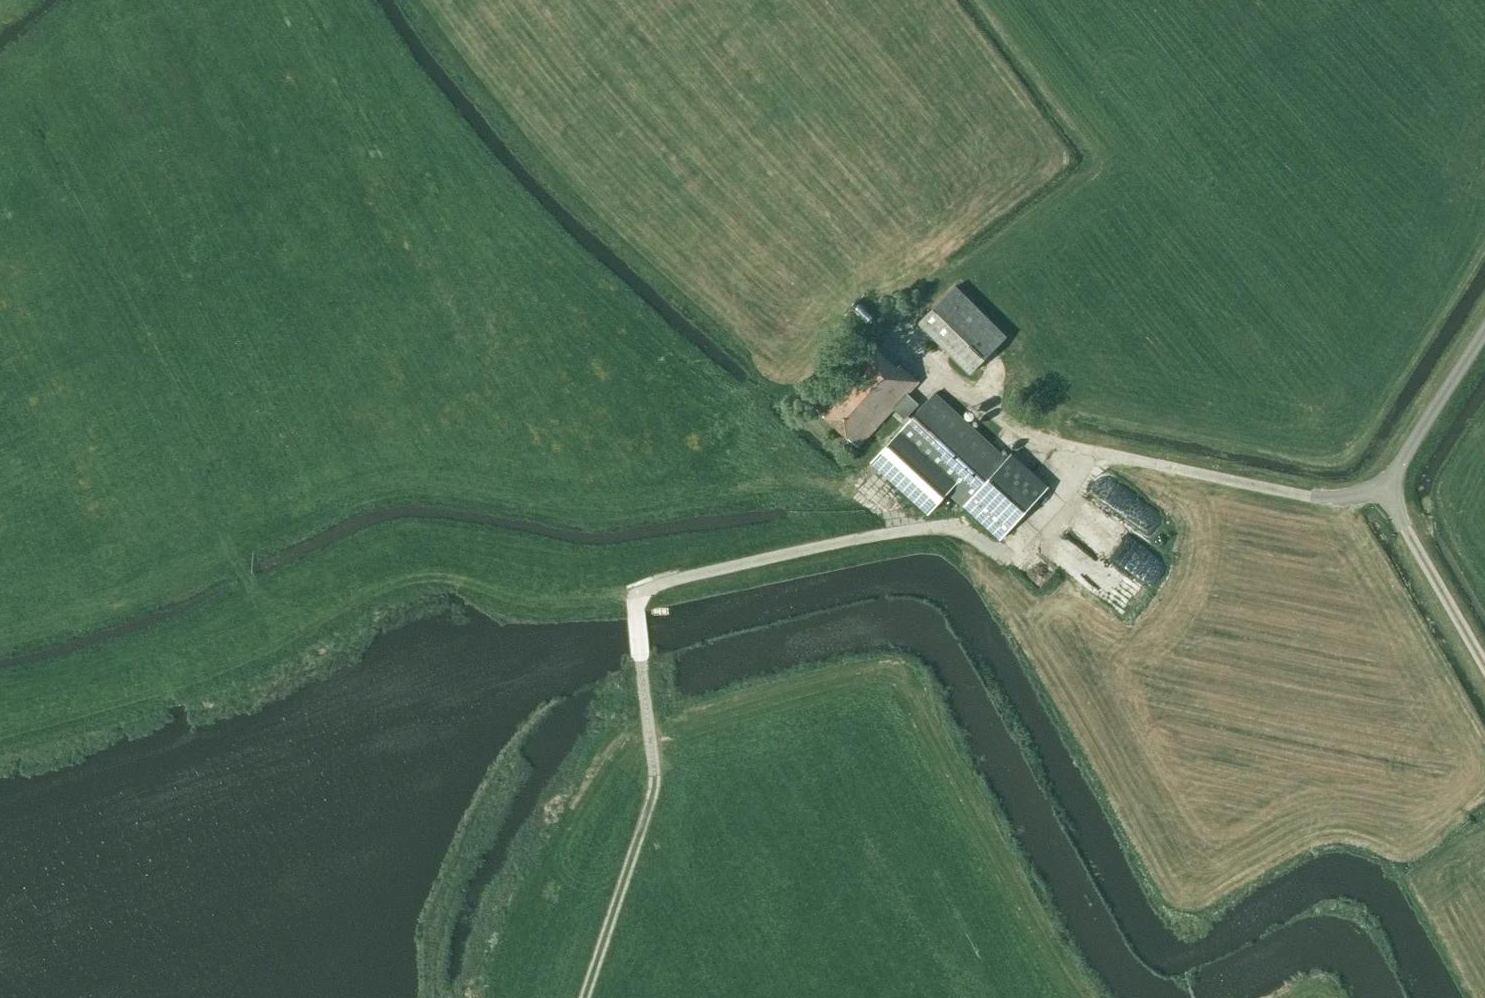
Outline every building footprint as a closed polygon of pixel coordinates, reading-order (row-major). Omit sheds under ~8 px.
[(1006,337),(955,286),(919,322),(970,373),(1006,337)] [(885,357),(871,345),(832,388),(833,389),(815,408),(858,447),(893,409),(904,419),(918,404),(907,394),(918,382),(914,378),(917,375),(914,372),(911,375),(899,365),(896,368),(885,357)] [(934,393),(892,440),(964,506),(1000,539),(1048,487),(1011,453),(1006,459),(934,393)] [(1021,560),(1034,547),(1028,541),(1015,554),(1021,560)]
